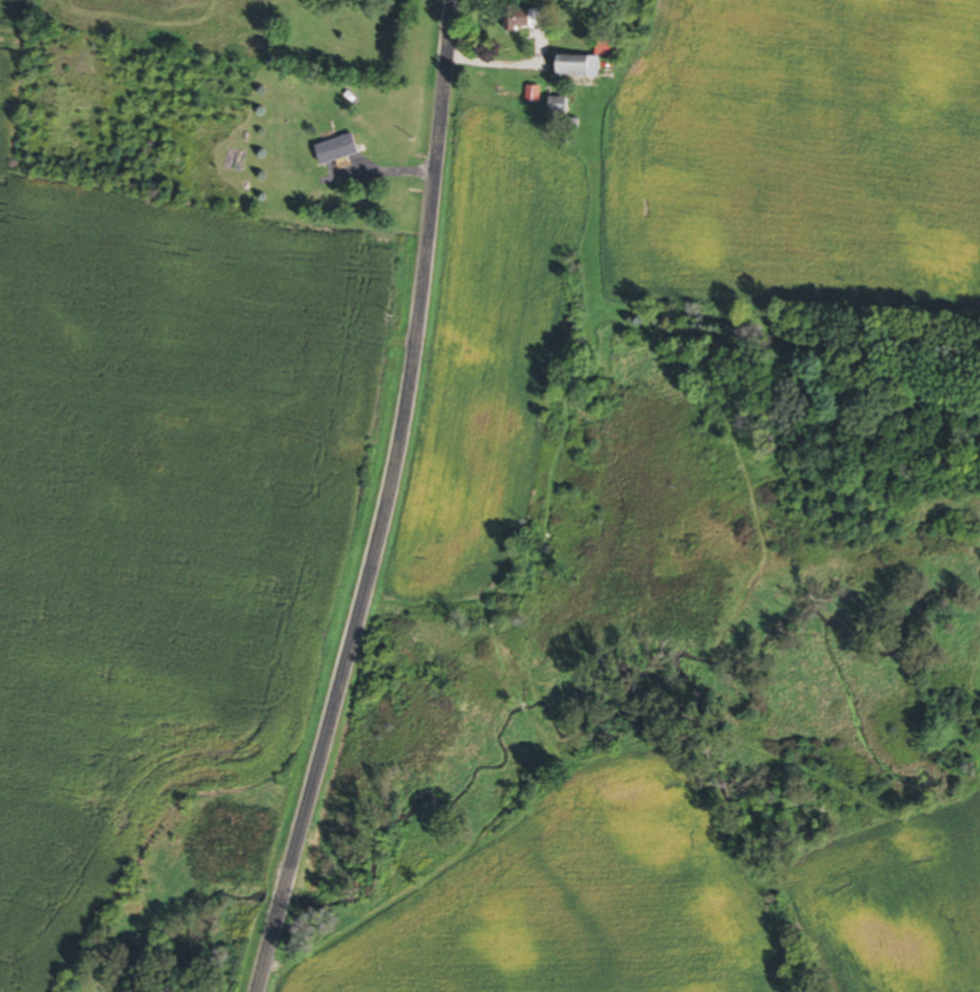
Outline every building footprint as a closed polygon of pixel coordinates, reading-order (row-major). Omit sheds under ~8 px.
[(505,30),(535,30),(535,12),(505,12),(505,30)] [(607,80),(607,59),(563,59),(563,80),(607,80)] [(571,114),(569,99),(550,102),(552,117),(571,114)] [(366,155),(359,136),(320,149),(327,168),(366,155)]
